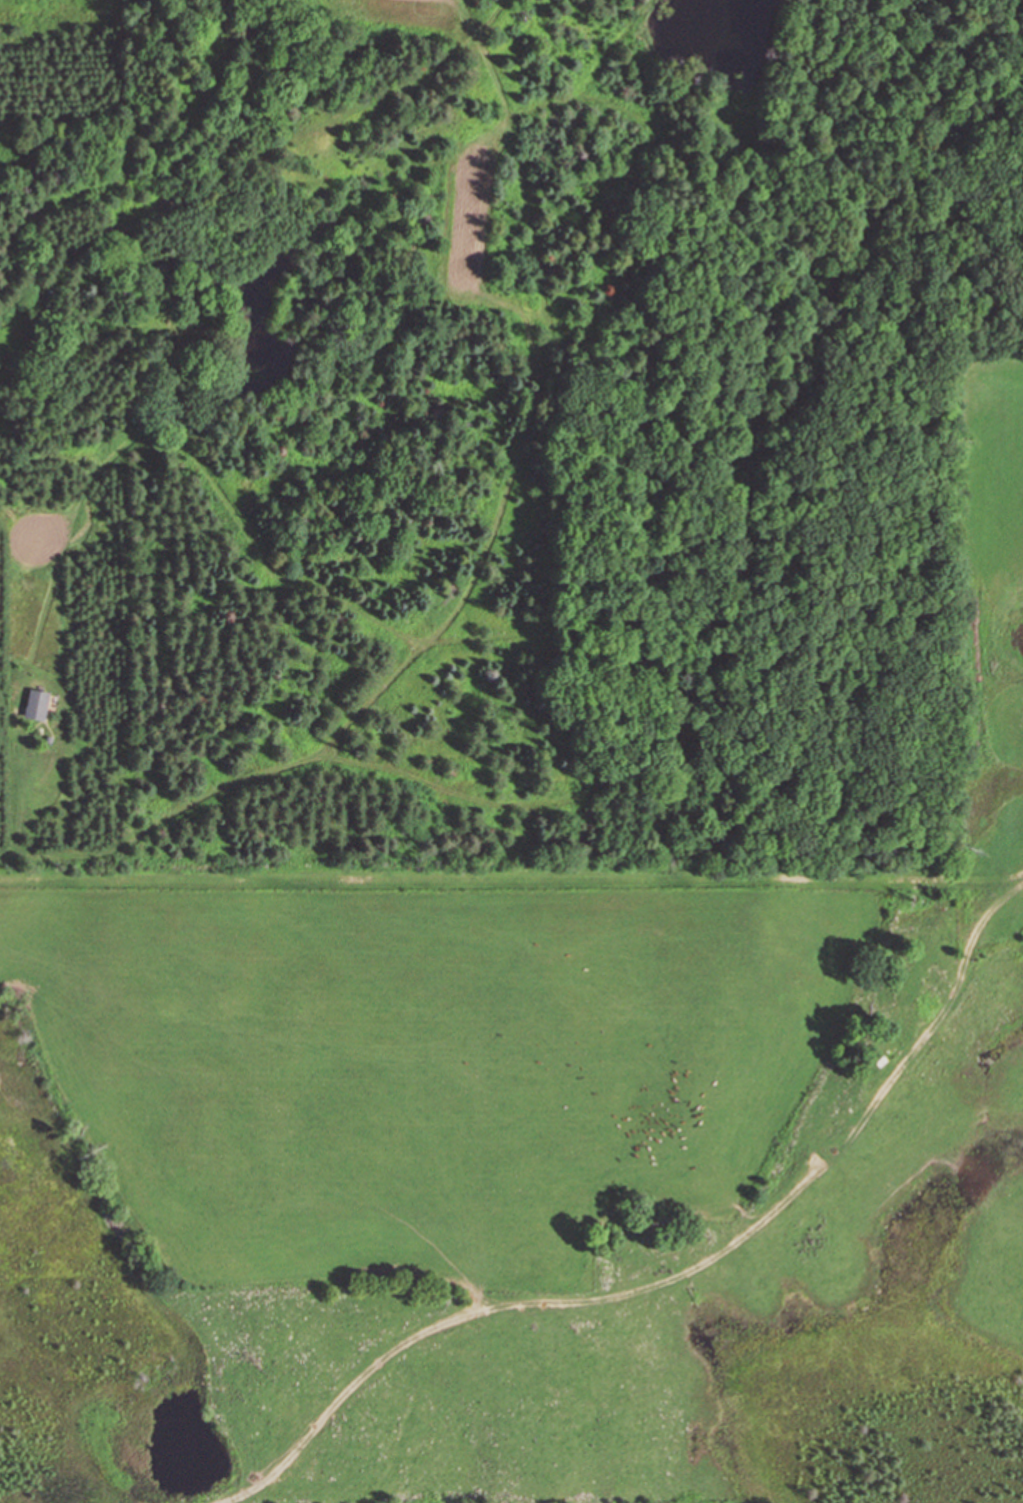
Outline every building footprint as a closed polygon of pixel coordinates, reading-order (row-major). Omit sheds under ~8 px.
[(48,692),(27,690),(24,719),(44,722),(48,692)]
